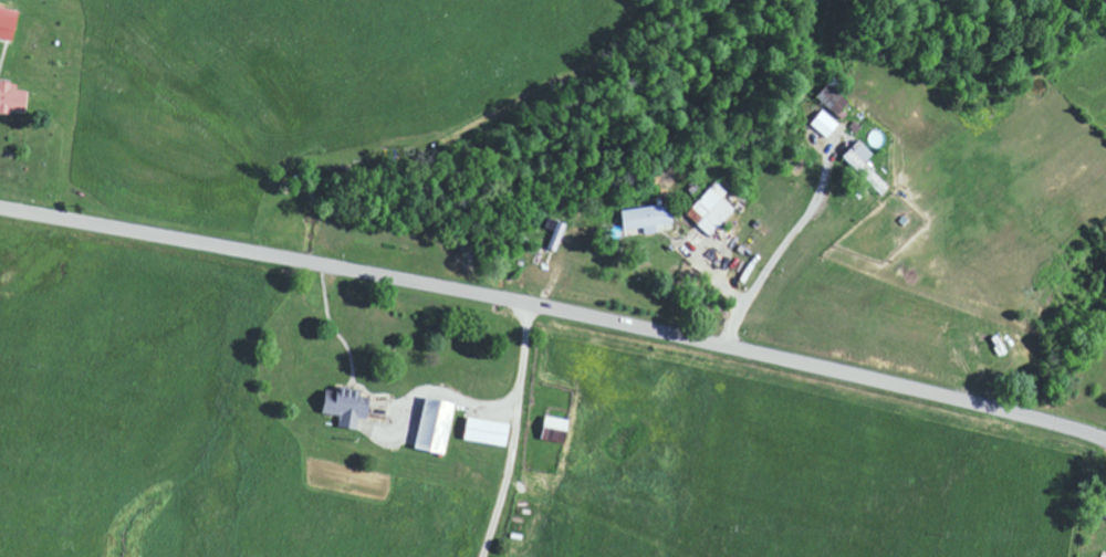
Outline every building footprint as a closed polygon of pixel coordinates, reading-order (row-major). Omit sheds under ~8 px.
[(20,11),(0,6),(0,37),(13,41),(20,11)] [(27,111),(29,85),(0,84),(0,110),(27,111)] [(840,124),(823,109),(811,123),(829,138),(840,124)] [(875,153),(860,139),(844,157),(858,171),(875,153)] [(861,173),(882,195),(891,187),(869,165),(861,173)] [(735,209),(723,197),(728,192),(716,181),(686,213),(710,235),(735,209)] [(624,230),(644,227),(645,234),(658,232),(657,225),(674,223),(672,203),(622,209),(624,230)] [(568,224),(550,217),(546,228),(555,231),(548,247),(558,251),(568,224)] [(323,413),(341,415),(339,426),(359,428),(360,418),(368,419),(371,396),(359,394),(360,389),(339,386),(337,401),(325,400),(323,413)] [(446,454),(458,402),(427,395),(416,447),(446,454)] [(543,439),(567,443),(571,419),(547,415),(543,439)] [(509,445),(511,421),(468,417),(466,440),(509,445)]
